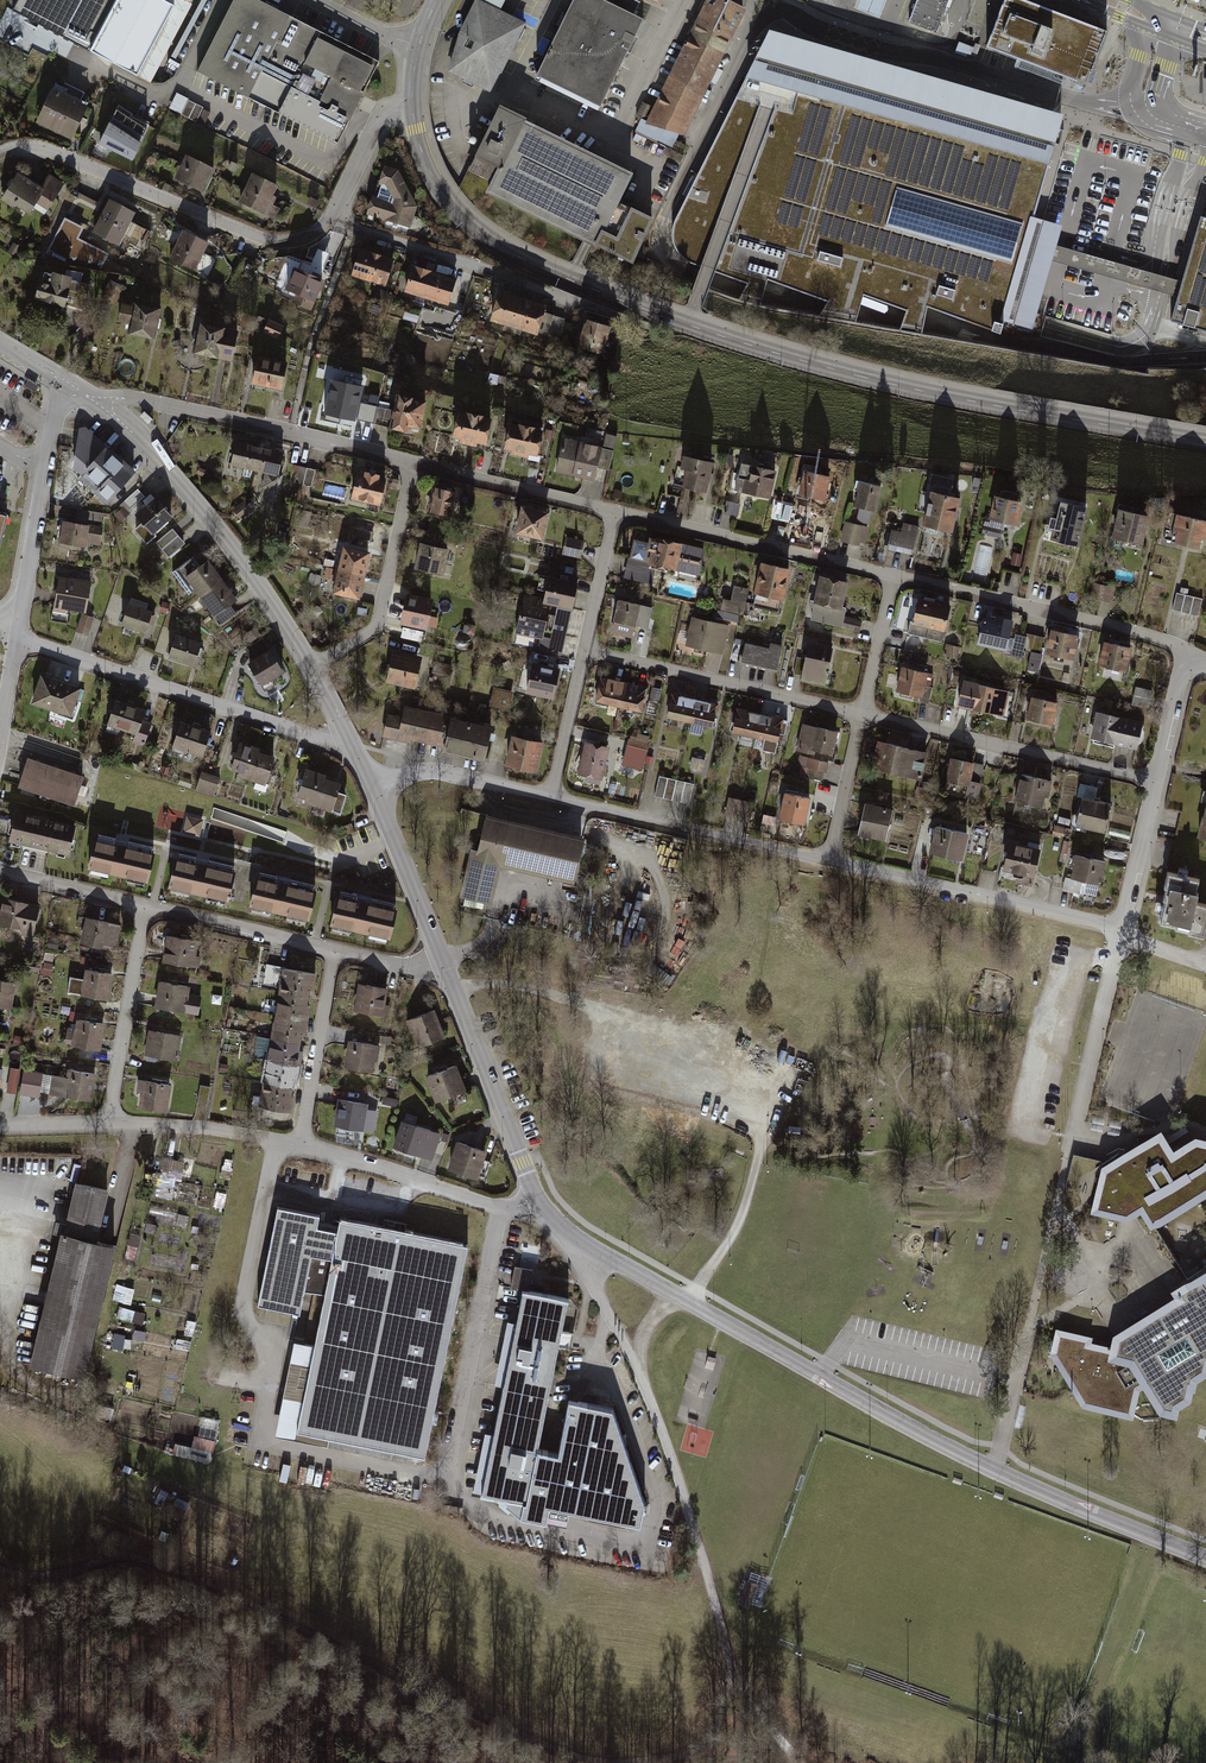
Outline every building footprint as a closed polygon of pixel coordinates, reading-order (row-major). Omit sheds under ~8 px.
[(12,10),(90,52),(117,0),(18,0),(12,10)] [(158,0),(117,0),(90,52),(137,76),(172,8),(158,0)] [(181,0),(158,0),(172,8),(137,76),(151,83),(191,6),(181,0)] [(255,0),(236,0),(198,73),(338,144),(379,63),(255,0)] [(463,29),(469,32),(450,70),(493,90),(526,24),(500,11),(505,0),(477,0),(463,29)] [(537,76),(603,109),(646,21),(636,16),(625,11),(630,0),(574,0),(537,76)] [(635,0),(630,0),(625,11),(636,16),(642,3),(635,0)] [(746,11),(724,0),(708,0),(650,121),(684,138),(746,11)] [(855,8),(880,18),(887,0),(858,0),(855,8)] [(911,17),(910,16),(908,22),(936,33),(949,0),(918,0),(911,17)] [(1026,0),(1004,0),(986,46),(1086,85),(1107,31),(1026,0)] [(881,73),(1060,124),(1063,115),(769,31),(756,56),(876,90),(879,82),(881,73)] [(781,63),(756,56),(745,80),(673,223),(672,227),(672,231),(672,235),(672,238),(673,241),(674,244),(677,250),(679,254),(682,257),(685,259),(688,262),(747,283),(748,284),(752,274),(768,280),(827,301),(829,301),(831,294),(845,299),(849,289),(864,295),(906,310),(907,311),(911,301),(927,307),(1000,333),(1003,326),(1026,245),(1033,219),(1048,167),(1051,157),(1053,147),(1060,124),(881,73),(879,82),(876,90),(781,63)] [(53,93),(38,123),(71,138),(85,108),(53,93)] [(207,124),(213,110),(177,94),(171,109),(207,124)] [(119,107),(100,145),(132,160),(148,127),(129,119),(130,116),(119,107)] [(475,206),(488,194),(635,265),(656,221),(622,205),(636,175),(500,109),(461,190),(475,206)] [(203,192),(214,170),(187,157),(176,179),(203,192)] [(398,171),(387,168),(377,199),(373,198),(368,214),(410,227),(417,207),(398,171)] [(39,187),(17,174),(2,199),(29,214),(36,202),(48,209),(63,184),(47,174),(39,187)] [(277,186),(253,175),(240,203),(265,214),(277,186)] [(133,214),(108,202),(92,233),(117,245),(133,214)] [(1205,217),(1203,216),(1184,283),(1179,299),(1177,299),(1171,321),(1186,325),(1198,329),(1205,331),(1205,217)] [(1003,326),(1014,329),(1044,222),(1033,219),(1026,245),(1003,326)] [(1044,222),(1014,329),(1033,334),(1053,262),(1058,247),(1063,228),(1044,222)] [(55,235),(47,251),(65,260),(104,267),(109,256),(77,241),(80,235),(64,227),(59,237),(55,235)] [(207,243),(183,232),(171,259),(194,270),(207,243)] [(1184,283),(1058,247),(1053,262),(1177,299),(1179,299),(1184,283)] [(393,261),(359,251),(352,275),(385,285),(393,261)] [(434,273),(414,267),(406,292),(427,298),(434,273)] [(323,280),(296,269),(287,290),(298,295),(295,303),(311,309),(323,280)] [(53,275),(45,273),(37,299),(66,308),(70,294),(78,297),(76,302),(85,305),(91,286),(72,280),(72,279),(54,273),(53,275)] [(456,280),(434,273),(427,298),(448,305),(456,280)] [(748,284),(747,283),(741,300),(760,305),(768,280),(752,274),(748,284)] [(856,322),(864,295),(849,289),(845,299),(831,294),(829,301),(827,301),(819,315),(856,322)] [(384,292),(378,290),(375,298),(382,300),(384,292)] [(524,300),(500,293),(492,321),(515,329),(524,300)] [(547,308),(524,300),(515,329),(538,336),(547,308)] [(907,311),(906,310),(900,329),(922,333),(927,307),(911,301),(907,311)] [(160,311),(123,304),(119,322),(132,325),(130,336),(154,340),(160,311)] [(564,323),(548,318),(542,337),(558,342),(564,323)] [(283,327),(269,321),(264,333),(278,339),(283,327)] [(603,355),(612,328),(587,321),(578,347),(603,355)] [(237,333),(201,326),(195,355),(232,362),(237,333)] [(286,365),(259,359),(253,386),(280,392),(286,365)] [(344,384),(333,382),(325,416),(354,422),(361,388),(359,388),(361,380),(345,377),(344,384)] [(38,388),(28,382),(24,387),(35,394),(38,388)] [(420,430),(426,402),(398,396),(394,411),(377,407),(374,425),(406,432),(407,428),(420,430)] [(153,418),(144,410),(140,415),(149,423),(153,418)] [(491,420),(460,413),(454,439),(462,440),(461,444),(477,448),(478,444),(486,446),(491,420)] [(543,431),(511,424),(506,449),(513,451),(512,455),(528,458),(529,455),(537,456),(543,431)] [(109,450),(85,427),(79,428),(73,465),(82,473),(77,478),(105,504),(134,472),(109,450)] [(614,451),(564,440),(557,469),(595,478),(598,468),(609,470),(614,451)] [(254,470),(260,448),(237,443),(231,465),(254,470)] [(282,453),(260,448),(254,470),(266,473),(263,486),(279,489),(282,477),(276,476),(282,453)] [(714,464),(686,458),(683,470),(690,471),(686,488),(707,493),(714,464)] [(777,472),(742,464),(736,491),(771,499),(777,472)] [(315,484),(316,468),(301,467),(300,482),(315,484)] [(832,478),(806,471),(800,496),(827,502),(832,478)] [(358,472),(352,498),(380,505),(386,479),(358,472)] [(890,486),(866,479),(858,508),(882,515),(890,486)] [(458,491),(435,487),(430,513),(454,517),(458,491)] [(131,507),(144,495),(137,488),(125,500),(131,507)] [(145,502),(134,512),(142,521),(134,527),(146,542),(155,534),(152,530),(171,514),(154,495),(153,496),(150,492),(142,499),(145,502)] [(968,499),(937,492),(928,526),(960,534),(968,499)] [(996,497),(990,519),(1016,526),(1022,503),(996,497)] [(793,504),(775,500),(771,518),(789,522),(793,504)] [(1078,544),(1087,506),(1062,500),(1057,520),(1051,518),(1049,529),(1054,530),(1052,538),(1078,544)] [(740,506),(727,503),(725,513),(738,517),(740,506)] [(550,512),(523,506),(517,533),(545,539),(550,512)] [(75,521),(64,519),(60,542),(85,546),(86,541),(99,544),(100,536),(98,535),(102,512),(77,508),(75,521)] [(1155,516),(1123,510),(1118,538),(1150,544),(1155,516)] [(1182,518),(1177,545),(1205,551),(1205,523),(1182,518)] [(870,525),(850,521),(846,539),(866,544),(870,525)] [(917,554),(923,528),(898,522),(893,548),(917,554)] [(184,543),(172,528),(156,541),(168,556),(184,543)] [(586,542),(566,537),(562,554),(582,558),(586,542)] [(697,574),(703,550),(652,538),(650,546),(635,542),(628,576),(653,582),(657,565),(697,574)] [(448,545),(421,539),(415,564),(442,570),(448,545)] [(369,553),(344,548),(339,570),(364,576),(369,553)] [(228,576),(216,561),(209,567),(199,555),(178,572),(196,594),(203,588),(227,617),(248,600),(234,584),(228,576)] [(798,572),(771,565),(762,598),(789,605),(798,572)] [(364,576),(339,570),(334,593),(359,599),(364,576)] [(90,582),(59,576),(54,605),(85,611),(90,582)] [(846,583),(821,577),(811,620),(859,631),(861,622),(843,618),(845,609),(841,608),(846,583)] [(576,584),(550,578),(545,601),(572,607),(576,584)] [(1113,603),(1116,589),(1097,584),(1093,597),(1113,603)] [(732,601),(724,599),(720,618),(742,623),(750,589),(736,586),(732,601)] [(433,597),(406,591),(399,619),(427,626),(433,597)] [(1180,594),(1177,610),(1201,615),(1205,599),(1180,594)] [(561,652),(572,607),(545,601),(526,597),(517,632),(542,638),(540,647),(561,652)] [(662,609),(627,601),(619,635),(655,642),(662,609)] [(919,601),(911,634),(926,638),(934,604),(919,601)] [(934,604),(926,638),(941,641),(949,608),(934,604)] [(158,614),(135,606),(127,627),(150,635),(158,614)] [(92,617),(82,614),(77,631),(87,634),(92,617)] [(734,625),(700,618),(694,649),(728,656),(734,625)] [(984,620),(979,643),(1006,649),(1012,621),(996,618),(995,622),(984,620)] [(1073,660),(1079,637),(1054,631),(1048,654),(1073,660)] [(1026,658),(1026,650),(1044,652),(1045,637),(1016,634),(1014,657),(1026,658)] [(206,644),(183,636),(175,657),(199,665),(206,644)] [(782,674),(788,645),(752,637),(746,666),(782,674)] [(1126,671),(1131,648),(1105,643),(1100,665),(1126,671)] [(832,650),(809,645),(806,660),(798,658),(795,673),(804,675),(803,680),(824,685),(832,650)] [(278,649),(256,662),(271,688),(293,676),(278,649)] [(420,655),(395,649),(388,677),(413,682),(420,655)] [(558,671),(534,665),(528,693),(552,698),(558,671)] [(939,671),(912,665),(906,693),(933,699),(939,671)] [(40,673),(31,700),(69,712),(78,685),(40,673)] [(601,678),(596,702),(642,712),(647,688),(601,678)] [(1003,716),(1008,692),(964,682),(959,706),(1003,716)] [(1151,708),(1155,690),(1138,687),(1134,705),(1151,708)] [(496,688),(491,706),(510,711),(515,692),(496,688)] [(672,694),(666,718),(713,728),(718,704),(672,694)] [(1057,704),(1033,698),(1028,719),(1052,725),(1057,704)] [(121,701),(114,728),(144,736),(142,743),(153,746),(158,727),(153,725),(157,711),(121,701)] [(490,728),(405,709),(403,719),(389,715),(385,734),(410,740),(412,734),(447,742),(445,749),(483,757),(490,728)] [(737,709),(732,733),(778,742),(783,719),(737,709)] [(1115,739),(1114,744),(1137,749),(1143,723),(1098,713),(1093,734),(1115,739)] [(187,724),(180,747),(210,757),(218,733),(187,724)] [(840,732),(804,724),(798,750),(813,754),(814,750),(835,755),(840,732)] [(542,744),(513,738),(507,766),(536,772),(542,744)] [(647,745),(630,741),(628,750),(644,754),(647,745)] [(608,747),(587,742),(580,774),(601,779),(608,747)] [(927,753),(879,742),(873,769),(920,779),(927,753)] [(258,749),(241,743),(233,768),(250,773),(256,753),(258,749)] [(273,759),(256,753),(250,773),(249,777),(265,783),(273,759)] [(45,762),(27,756),(18,784),(36,790),(45,762)] [(975,798),(983,766),(952,759),(944,792),(975,798)] [(63,769),(45,762),(36,790),(54,796),(63,769)] [(81,774),(63,769),(54,796),(72,802),(81,774)] [(325,776),(308,770),(300,795),(317,800),(323,780),(325,776)] [(219,779),(203,774),(197,790),(213,795),(219,779)] [(1048,797),(1052,781),(1022,774),(1016,801),(1041,807),(1043,796),(1048,797)] [(668,776),(664,795),(698,803),(702,784),(668,776)] [(340,786),(323,780),(317,800),(315,804),(332,810),(340,786)] [(1097,789),(1081,785),(1078,797),(1083,798),(1076,826),(1103,833),(1110,804),(1094,800),(1097,789)] [(803,824),(808,798),(786,793),(780,819),(803,824)] [(733,796),(729,814),(753,820),(757,802),(733,796)] [(866,805),(859,835),(886,841),(893,811),(866,805)] [(75,826),(15,811),(8,838),(68,853),(75,826)] [(204,821),(187,817),(183,833),(201,837),(204,821)] [(478,850),(468,897),(501,904),(509,868),(584,884),(594,839),(496,817),(488,852),(478,850)] [(263,844),(268,829),(251,824),(246,839),(263,844)] [(967,833),(937,827),(932,852),(961,859),(967,833)] [(96,839),(93,838),(87,866),(147,880),(153,852),(152,852),(153,847),(127,841),(126,846),(112,843),(113,838),(97,834),(96,839)] [(1039,851),(1011,844),(1005,868),(1018,871),(1016,882),(1031,885),(1039,851)] [(177,857),(174,857),(168,884),(228,898),(234,871),(233,870),(234,865),(208,860),(207,865),(193,861),(194,857),(178,853),(177,857)] [(1095,895),(1103,862),(1078,856),(1073,878),(1088,881),(1085,893),(1095,895)] [(259,876),(256,875),(250,903),(310,917),(316,889),(314,889),(315,884),(290,878),(289,883),(275,880),(276,875),(260,872),(259,876)] [(1175,873),(1161,927),(1205,939),(1205,880),(1175,873)] [(339,895),(336,895),(330,922),(390,936),(396,909),(395,908),(396,904),(370,898),(369,903),(355,900),(356,895),(340,891),(339,895)] [(4,896),(0,915),(0,921),(22,926),(21,933),(31,935),(39,904),(4,896)] [(123,955),(129,924),(95,917),(89,948),(123,955)] [(206,939),(175,933),(169,965),(200,970),(206,939)] [(118,1003),(123,974),(94,968),(88,998),(118,1003)] [(315,974),(284,969),(280,992),(307,996),(308,987),(312,988),(315,974)] [(0,979),(0,1005),(11,1007),(15,981),(0,979)] [(199,986),(166,980),(161,1008),(194,1014),(199,986)] [(386,987),(360,983),(355,1009),(382,1014),(386,987)] [(280,992),(276,1014),(307,1020),(309,1006),(305,1005),(307,996),(280,992)] [(453,1038),(442,1012),(416,1023),(427,1049),(453,1038)] [(307,1020),(276,1014),(272,1037),(299,1042),(300,1033),(304,1034),(307,1020)] [(109,1055),(114,1022),(87,1018),(82,1052),(109,1055)] [(180,1035),(149,1030),(145,1054),(176,1059),(180,1035)] [(272,1037),(268,1060),(299,1065),(301,1051),(297,1051),(299,1042),(272,1037)] [(378,1045),(349,1040),(345,1065),(371,1070),(374,1052),(377,1053),(378,1045)] [(299,1065),(268,1060),(264,1083),(291,1087),(292,1079),(296,1079),(299,1065)] [(463,1065),(434,1075),(444,1101),(472,1090),(463,1065)] [(9,1093),(20,1093),(21,1068),(10,1068),(9,1093)] [(24,1068),(20,1093),(39,1095),(42,1071),(24,1068)] [(91,1100),(95,1073),(69,1068),(68,1076),(53,1074),(50,1093),(91,1100)] [(166,1110),(170,1084),(138,1079),(137,1089),(141,1089),(138,1106),(166,1110)] [(264,1083),(260,1105),(291,1111),(293,1097),(289,1096),(291,1087),(264,1083)] [(210,1087),(200,1085),(197,1102),(207,1104),(210,1087)] [(398,1098),(383,1096),(382,1103),(397,1106),(398,1098)] [(367,1103),(339,1098),(335,1125),(363,1130),(367,1103)] [(437,1131),(408,1120),(398,1144),(428,1155),(437,1131)] [(1094,1210),(1126,1218),(1141,1209),(1151,1224),(1153,1223),(1205,1190),(1205,1141),(1196,1139),(1172,1154),(1167,1145),(1187,1131),(1185,1127),(1164,1140),(1160,1134),(1107,1167),(1072,1159),(1066,1187),(1097,1195),(1094,1210)] [(496,1152),(461,1141),(454,1166),(488,1176),(496,1152)] [(107,1189),(75,1181),(32,1364),(84,1376),(115,1243),(95,1239),(107,1189)] [(277,1207),(258,1302),(299,1310),(304,1289),(324,1293),(296,1431),(425,1457),(468,1245),(339,1219),(337,1231),(316,1227),(318,1216),(277,1207)] [(1126,1218),(1094,1210),(1082,1260),(1137,1272),(1156,1304),(1178,1290),(1190,1283),(1153,1223),(1151,1224),(1141,1209),(1126,1218)] [(1201,1276),(1190,1283),(1178,1290),(1184,1298),(1186,1296),(1198,1298),(1189,1304),(1188,1311),(1180,1316),(1178,1313),(1150,1331),(1152,1336),(1138,1346),(1139,1348),(1124,1358),(1106,1353),(1096,1360),(1087,1346),(1089,1338),(1058,1331),(1056,1341),(1051,1340),(1049,1350),(1053,1356),(1054,1355),(1074,1387),(1068,1391),(1072,1396),(1078,1392),(1084,1403),(1130,1412),(1136,1386),(1145,1381),(1162,1407),(1174,1410),(1176,1403),(1187,1396),(1190,1383),(1192,1383),(1193,1376),(1205,1369),(1205,1363),(1205,1284),(1201,1276)] [(612,1408),(569,1400),(559,1453),(537,1449),(567,1299),(523,1290),(483,1494),(507,1498),(506,1504),(521,1517),(547,1522),(550,1509),(642,1526),(646,1503),(612,1408)] [(144,1325),(148,1314),(120,1304),(116,1315),(144,1325)] [(125,1347),(127,1336),(116,1334),(114,1345),(125,1347)] [(257,1381),(255,1389),(284,1395),(286,1388),(257,1381)] [(196,1436),(193,1447),(180,1444),(178,1455),(212,1463),(217,1441),(196,1436)] [(153,1501),(165,1507),(171,1494),(160,1488),(153,1501)]
